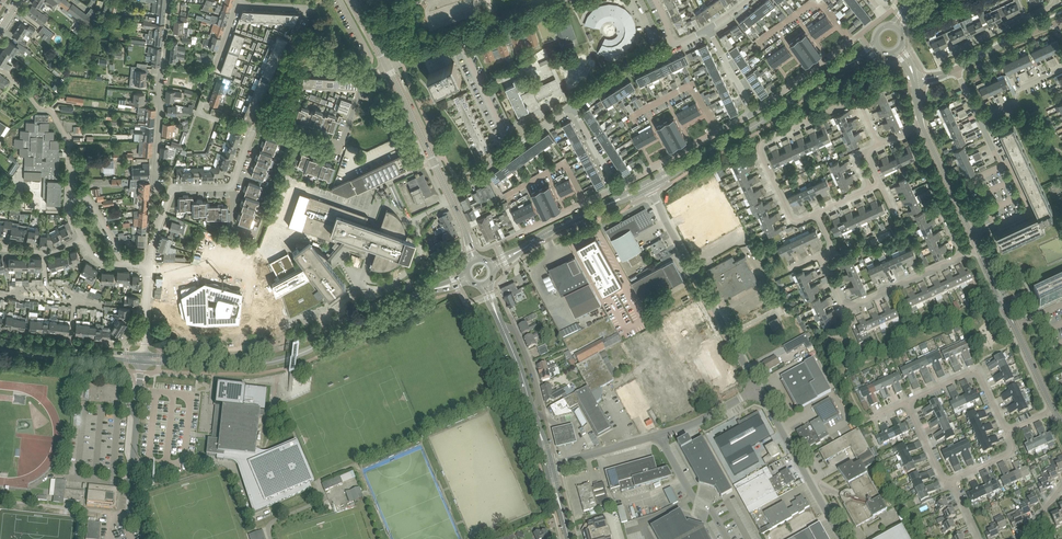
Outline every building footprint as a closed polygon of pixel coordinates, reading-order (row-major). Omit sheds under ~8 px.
[(54,9),(58,3),(54,0),(34,0),(32,3),(33,4),(37,6),(39,8),(42,10),(46,4),(54,9)] [(54,0),(58,3),(63,7),(67,10),(69,12),(89,28),(93,19),(95,11),(91,8),(87,14),(72,3),(72,4),(67,0),(54,0)] [(669,9),(677,5),(680,3),(678,0),(669,0),(665,2),(669,9)] [(712,3),(717,11),(723,6),(724,6),(720,0),(716,0),(714,1),(713,0),(711,0),(710,1),(712,3)] [(774,7),(776,10),(779,8),(776,4),(776,5),(772,0),(767,0),(765,2),(771,9),(774,7)] [(852,8),(860,2),(858,0),(852,0),(848,3),(851,7),(852,8)] [(1019,0),(1014,0),(1012,1),(1009,3),(1014,13),(1020,10),(1019,7),(1021,5),(1019,0)] [(158,2),(152,2),(151,12),(157,13),(165,14),(166,2),(158,2)] [(765,13),(771,9),(765,2),(760,6),(765,13)] [(788,2),(785,4),(787,6),(789,5),(789,6),(793,11),(795,10),(789,3),(788,2)] [(860,2),(852,8),(854,10),(857,13),(864,8),(860,2)] [(232,5),(225,3),(224,5),(219,4),(218,7),(230,12),(232,5)] [(712,3),(707,7),(712,14),(717,11),(712,3)] [(1003,6),(1000,7),(1003,14),(1006,12),(1008,16),(1014,13),(1009,3),(1006,4),(1008,7),(1004,9),(1003,6)] [(625,9),(617,5),(609,4),(601,6),(594,10),(588,16),(585,24),(600,28),(602,24),(604,22),(607,20),(610,20),(613,20),(612,22),(615,23),(616,25),(618,27),(618,30),(617,33),(619,33),(618,36),(615,38),(612,39),(609,39),(605,38),(598,52),(607,55),(615,54),(623,51),(629,46),(634,39),(635,31),(634,22),(633,23),(629,16),(631,15),(625,9)] [(43,14),(36,9),(32,5),(27,13),(42,25),(48,17),(44,14),(43,14)] [(680,11),(677,5),(669,9),(671,15),(680,11)] [(760,17),(765,13),(760,6),(755,10),(760,17)] [(218,7),(217,7),(216,7),(215,12),(218,13),(221,14),(220,17),(227,19),(230,12),(218,7)] [(707,7),(704,9),(702,7),(700,8),(700,9),(702,10),(701,11),(706,18),(712,14),(707,7)] [(1000,7),(997,8),(994,10),(991,11),(996,22),(1002,19),(1001,15),(1003,14),(1000,7)] [(243,9),(239,20),(245,22),(249,9),(247,8),(247,10),(243,9)] [(857,13),(861,18),(868,13),(864,8),(857,13)] [(251,22),(256,9),(254,9),(253,10),(249,10),(250,9),(249,9),(245,22),(246,20),(251,22)] [(256,9),(251,22),(251,23),(252,21),(257,23),(262,10),(260,9),(259,10),(256,10),(256,9)] [(262,10),(257,23),(258,21),(263,23),(268,10),(266,9),(265,11),(262,10)] [(680,11),(671,15),(674,21),(683,17),(682,17),(684,16),(686,15),(683,9),(680,11)] [(706,18),(701,11),(702,10),(700,9),(695,13),(696,14),(701,22),(706,18)] [(268,10),(263,23),(264,21),(269,23),(274,10),(272,10),(272,11),(268,11),(268,10)] [(274,10),(269,23),(270,24),(270,22),(275,24),(280,11),(278,10),(278,11),(274,11),(274,10)] [(282,24),(286,11),(284,10),(284,12),(280,12),(280,11),(275,24),(276,24),(276,22),(282,24)] [(760,17),(755,10),(749,14),(755,22),(760,17)] [(286,11),(282,24),(283,23),(288,24),(288,25),(293,12),(291,11),(290,12),(286,12),(287,11),(286,11)] [(983,11),(981,12),(985,22),(988,21),(990,25),(996,22),(991,11),(988,12),(985,14),(983,11)] [(293,12),(288,25),(289,23),(294,25),(299,13),(293,12)] [(777,17),(780,21),(786,17),(782,12),(777,17)] [(981,12),(971,17),(973,20),(978,30),(984,27),(982,23),(985,22),(981,12)] [(165,14),(157,13),(156,22),(165,22),(165,14)] [(861,18),(861,19),(865,24),(872,18),(868,13),(861,18)] [(750,26),(755,22),(749,14),(744,18),(750,26)] [(833,25),(826,15),(820,20),(827,29),(833,25)] [(175,20),(174,26),(188,27),(188,21),(187,21),(187,17),(186,17),(181,16),(180,20),(175,20)] [(215,18),(214,23),(225,26),(227,20),(227,19),(220,17),(219,16),(218,19),(215,18)] [(683,17),(674,21),(677,27),(685,23),(684,20),(686,19),(684,16),(682,17),(683,17)] [(576,38),(569,17),(561,19),(564,28),(557,30),(561,43),(576,38)] [(685,23),(677,27),(680,33),(688,29),(687,26),(692,23),(693,26),(698,23),(696,18),(692,20),(687,22),(685,23)] [(745,30),(750,26),(744,18),(739,23),(745,30)] [(978,30),(973,20),(967,23),(965,19),(962,20),(967,31),(970,29),(972,33),(978,30)] [(163,35),(164,31),(164,24),(151,23),(152,21),(149,21),(149,20),(146,20),(143,20),(143,26),(150,27),(150,28),(155,28),(154,30),(149,29),(149,33),(154,34),(163,35)] [(820,20),(814,24),(821,34),(827,29),(820,20)] [(961,25),(955,28),(960,39),(966,36),(964,32),(967,31),(962,20),(959,22),(961,25)] [(28,27),(21,23),(17,28),(28,35),(32,30),(34,31),(36,29),(34,28),(30,25),(28,27)] [(211,30),(212,30),(210,34),(211,34),(213,35),(221,37),(225,26),(214,23),(211,30)] [(728,48),(737,42),(747,35),(741,28),(738,24),(719,36),(728,48)] [(815,38),(821,34),(814,24),(808,28),(815,38)] [(188,27),(174,26),(173,32),(179,32),(179,36),(188,37),(189,27),(188,27)] [(26,39),(28,35),(17,28),(13,34),(21,39),(19,41),(24,44),(25,45),(27,42),(25,41),(26,39)] [(960,39),(955,28),(946,32),(949,39),(952,38),(953,42),(960,39)] [(497,43),(495,43),(494,41),(493,41),(492,42),(491,42),(492,45),(490,45),(482,47),(487,61),(495,58),(502,56),(510,53),(507,45),(514,43),(517,51),(525,48),(531,45),(532,46),(540,43),(535,29),(527,32),(525,33),(525,30),(523,30),(523,31),(522,31),(522,34),(520,34),(516,36),(514,30),(499,35),(501,41),(497,42),(497,43)] [(47,36),(44,33),(42,37),(48,42),(54,34),(51,31),(47,36)] [(235,32),(233,38),(243,42),(245,36),(235,32)] [(937,36),(942,47),(948,44),(946,40),(949,39),(946,32),(937,36)] [(154,34),(149,33),(149,38),(147,38),(146,42),(153,43),(153,44),(162,44),(163,35),(154,34)] [(790,44),(806,66),(822,55),(806,33),(790,44)] [(209,34),(207,39),(219,43),(221,37),(213,35),(211,34),(210,34),(209,34)] [(278,35),(275,41),(286,45),(288,39),(278,35)] [(942,47),(937,36),(930,39),(927,41),(931,47),(933,46),(935,50),(942,47)] [(219,43),(207,39),(204,38),(202,44),(205,44),(204,46),(209,48),(210,47),(217,49),(219,43)] [(233,38),(230,44),(241,47),(243,42),(233,38)] [(272,39),(270,45),(283,51),(286,45),(275,41),(272,39)] [(25,51),(27,48),(18,42),(17,45),(9,40),(4,49),(12,53),(14,55),(18,50),(23,54),(25,51)] [(172,40),(171,51),(175,51),(185,53),(186,47),(177,45),(178,40),(172,40)] [(1057,40),(1051,43),(1055,52),(1061,49),(1057,40)] [(1055,52),(1051,43),(1044,46),(1048,55),(1055,52)] [(241,47),(230,44),(228,49),(239,53),(241,47)] [(698,48),(701,54),(710,50),(707,44),(698,48)] [(283,51),(270,45),(268,47),(267,50),(281,56),(283,51)] [(729,50),(733,56),(740,51),(737,45),(729,50)] [(779,49),(786,59),(792,55),(785,45),(779,49)] [(154,46),(154,47),(149,46),(148,49),(147,55),(151,55),(151,54),(153,55),(151,65),(160,66),(162,47),(154,46)] [(1042,58),(1048,55),(1044,46),(1038,49),(1042,58)] [(3,67),(9,70),(12,65),(6,62),(12,53),(4,49),(0,55),(0,65),(3,67)] [(228,49),(226,55),(237,59),(239,53),(228,49)] [(773,54),(780,63),(786,59),(779,49),(773,54)] [(1036,61),(1042,58),(1038,49),(1032,52),(1036,61)] [(281,56),(267,50),(271,52),(268,57),(279,61),(281,56)] [(701,54),(704,60),(713,56),(710,50),(701,54)] [(175,51),(171,51),(170,61),(178,62),(179,58),(184,59),(185,53),(175,51)] [(733,56),(736,61),(744,56),(740,51),(733,56)] [(454,61),(453,62),(448,52),(424,60),(430,73),(429,73),(437,90),(462,78),(454,61)] [(1029,53),(1022,56),(1026,65),(1033,62),(1029,53)] [(679,57),(683,65),(689,62),(685,54),(679,57)] [(774,68),(780,63),(773,54),(767,58),(774,68)] [(224,60),(235,64),(237,59),(226,55),(224,60)] [(713,56),(704,60),(707,66),(716,63),(713,56)] [(744,56),(736,61),(740,67),(748,62),(744,56)] [(1020,68),(1026,65),(1022,56),(1016,59),(1020,68)] [(276,67),(279,61),(268,57),(266,63),(276,67)] [(683,65),(679,57),(673,60),(677,68),(683,65)] [(550,58),(539,63),(541,66),(547,63),(548,64),(552,62),(550,58)] [(1014,71),(1020,68),(1016,59),(1010,62),(1014,71)] [(224,60),(222,66),(233,70),(236,71),(237,68),(234,67),(235,64),(224,60)] [(673,60),(667,63),(671,71),(677,68),(673,60)] [(740,67),(744,72),(752,67),(748,62),(740,67)] [(1001,62),(992,67),(993,68),(994,71),(1001,68),(1003,67),(1004,67),(1001,62)] [(1014,71),(1010,62),(1003,65),(1007,74),(1014,71)] [(276,67),(266,63),(264,68),(274,72),(276,67)] [(671,71),(667,63),(660,66),(664,74),(671,71)] [(718,68),(716,63),(707,66),(710,72),(718,68)] [(233,70),(222,66),(220,72),(231,76),(233,70)] [(272,78),(274,72),(264,68),(260,66),(258,72),(262,73),(272,78)] [(664,74),(660,66),(654,69),(658,77),(664,74)] [(136,67),(136,70),(131,70),(131,77),(135,77),(146,78),(147,71),(148,71),(148,68),(136,67)] [(710,72),(713,79),(721,75),(718,68),(710,72)] [(648,72),(652,80),(658,77),(654,69),(648,72)] [(746,76),(750,81),(758,76),(754,71),(746,76)] [(646,83),(647,83),(648,86),(650,85),(654,83),(652,80),(648,72),(642,75),(646,83)] [(270,83),(272,78),(262,73),(259,79),(270,83)] [(7,86),(10,82),(0,74),(0,84),(5,88),(7,86)] [(298,75),(295,83),(294,86),(300,88),(305,75),(303,74),(302,75),(298,75)] [(1003,88),(1009,86),(1012,84),(1009,78),(1008,76),(1007,74),(1005,75),(1006,76),(999,80),(1003,88)] [(305,75),(300,88),(301,86),(306,88),(311,75),(309,75),(308,76),(305,76),(305,75)] [(312,89),(317,76),(315,75),(315,76),(311,76),(311,75),(306,88),(307,87),(312,88),(312,89)] [(317,76),(312,89),(313,89),(313,87),(318,89),(319,89),(323,76),(321,75),(321,77),(317,76)] [(647,93),(643,85),(646,83),(642,75),(636,78),(640,86),(639,86),(643,95),(647,93)] [(721,75),(713,79),(716,85),(724,81),(721,75)] [(135,77),(131,77),(130,76),(130,86),(141,88),(146,88),(146,85),(145,84),(146,78),(135,77)] [(325,89),(329,76),(327,76),(327,77),(323,77),(323,76),(319,89),(319,87),(325,89)] [(331,90),(336,77),(334,76),(333,77),(329,77),(330,76),(329,76),(325,89),(325,88),(331,90)] [(337,90),(342,77),(340,76),(339,78),(335,77),(336,77),(331,90),(332,88),(337,90)] [(750,81),(754,87),(761,82),(758,76),(750,81)] [(214,90),(224,94),(225,92),(223,91),(224,87),(228,88),(231,79),(224,77),(222,82),(217,81),(214,90)] [(267,89),(270,83),(259,79),(256,77),(253,83),(257,84),(267,89)] [(348,77),(346,77),(345,78),(342,78),(342,77),(337,90),(338,88),(343,90),(348,77)] [(349,91),(354,78),(352,77),(351,78),(348,78),(348,77),(343,90),(344,89),(349,91)] [(354,78),(349,91),(350,89),(356,91),(360,79),(354,78)] [(506,88),(519,115),(529,110),(529,109),(532,107),(532,109),(539,106),(536,100),(552,93),(551,91),(559,87),(556,79),(526,93),(518,78),(514,80),(516,84),(506,88)] [(996,91),(1003,88),(999,80),(998,80),(992,83),(996,91)] [(636,88),(634,85),(631,81),(625,84),(630,92),(636,88)] [(727,87),(724,81),(716,85),(719,91),(727,87)] [(990,94),(986,86),(984,81),(976,85),(978,90),(980,89),(983,97),(987,95),(988,96),(989,97),(990,96),(991,96),(990,94)] [(754,87),(758,92),(765,87),(761,82),(754,87)] [(990,94),(996,91),(992,83),(986,86),(990,94)] [(267,89),(257,84),(255,90),(265,94),(267,89)] [(620,88),(625,96),(630,92),(625,84),(620,88)] [(727,87),(719,91),(722,97),(730,94),(727,87)] [(758,92),(761,98),(769,93),(765,87),(758,92)] [(614,91),(619,99),(625,96),(620,88),(614,91)] [(872,98),(873,101),(886,95),(883,89),(875,92),(877,96),(872,98)] [(166,100),(171,101),(174,101),(174,97),(181,98),(181,92),(175,91),(167,90),(166,100)] [(224,94),(214,90),(209,103),(217,106),(219,101),(221,96),(223,97),(224,94)] [(255,90),(252,96),(262,101),(265,94),(255,90)] [(454,98),(457,104),(467,99),(466,97),(465,95),(468,94),(467,91),(464,93),(459,95),(454,98),(452,99),(454,98)] [(619,99),(614,91),(607,96),(613,104),(619,99)] [(129,103),(140,103),(145,104),(145,102),(144,102),(145,94),(134,93),(133,100),(129,100),(129,103)] [(730,94),(722,97),(725,104),(733,100),(730,94)] [(881,105),(889,101),(886,95),(873,101),(874,104),(880,102),(881,105)] [(67,96),(66,102),(83,104),(84,98),(67,96)] [(252,96),(250,101),(260,105),(262,101),(252,96)] [(607,107),(613,104),(607,96),(602,99),(605,104),(607,107)] [(636,96),(634,98),(635,100),(640,107),(644,105),(639,98),(638,99),(636,96)] [(290,98),(288,104),(291,105),(286,120),(289,121),(290,117),(298,120),(297,122),(302,124),(303,122),(307,124),(307,122),(311,124),(311,126),(316,127),(316,125),(324,128),(324,130),(329,132),(329,130),(334,131),(337,121),(340,123),(343,116),(339,115),(338,120),(335,119),(336,116),(329,114),(328,116),(322,114),(323,112),(315,109),(314,112),(311,111),(311,112),(308,111),(309,108),(302,106),(301,108),(295,106),(296,104),(292,103),(293,99),(290,98)] [(341,98),(339,104),(350,108),(352,102),(341,98)] [(457,104),(460,110),(470,106),(469,103),(468,101),(471,100),(470,98),(467,99),(457,104)] [(637,109),(640,107),(635,100),(634,98),(631,99),(637,109)] [(733,100),(725,104),(728,110),(736,106),(733,100)] [(258,111),(260,105),(250,101),(248,106),(258,111)] [(877,111),(879,114),(892,108),(889,101),(881,105),(883,108),(877,111)] [(702,113),(696,102),(690,106),(695,116),(702,113)] [(634,110),(629,103),(625,106),(630,113),(634,110)] [(192,112),(193,108),(184,106),(183,106),(181,106),(181,105),(179,104),(179,106),(176,105),(176,106),(172,106),(172,107),(168,106),(167,114),(173,114),(176,115),(176,114),(180,114),(180,111),(182,111),(192,112)] [(350,108),(339,104),(337,110),(348,114),(350,108)] [(473,104),(470,106),(460,110),(463,117),(473,112),(472,109),(471,108),(474,106),(473,104)] [(949,104),(939,108),(942,115),(951,110),(949,104)] [(137,113),(147,114),(155,115),(156,109),(147,107),(138,106),(137,113)] [(256,116),(258,111),(248,106),(246,112),(256,116)] [(695,116),(690,106),(683,110),(689,120),(694,117),(695,116)] [(728,110),(728,111),(731,116),(739,112),(736,106),(728,110)] [(594,113),(590,107),(582,113),(586,118),(594,113)] [(894,114),(892,108),(879,114),(880,117),(885,114),(887,118),(894,114)] [(476,110),(473,112),(463,117),(466,123),(476,118),(475,115),(474,114),(477,112),(476,110)] [(677,113),(682,124),(689,120),(683,110),(677,113)] [(839,122),(847,119),(845,116),(850,113),(849,110),(834,117),(837,124),(839,122)] [(942,115),(945,121),(954,117),(951,110),(942,115)] [(728,114),(726,111),(724,112),(718,115),(720,119),(726,116),(725,115),(728,114)] [(253,122),(256,116),(246,112),(243,118),(253,122)] [(597,119),(594,113),(586,118),(590,124),(597,119)] [(26,127),(26,130),(20,130),(20,139),(15,138),(14,147),(20,147),(19,156),(25,156),(24,179),(42,180),(42,176),(44,176),(43,199),(47,199),(47,204),(55,204),(61,204),(62,180),(59,180),(59,171),(58,171),(59,157),(59,151),(59,149),(59,140),(54,140),(54,131),(49,131),(49,122),(46,122),(40,122),(40,124),(38,124),(38,121),(49,122),(49,114),(46,114),(35,114),(35,121),(35,122),(31,122),(26,122),(26,127)] [(883,123),(885,126),(897,120),(894,114),(887,118),(889,121),(883,123)] [(155,116),(147,115),(140,115),(139,120),(138,120),(138,123),(145,124),(149,125),(154,125),(155,116)] [(477,120),(480,118),(479,117),(479,116),(476,118),(466,123),(469,129),(479,124),(477,122),(477,120)] [(657,127),(670,150),(687,141),(674,117),(657,127)] [(954,117),(945,121),(948,127),(957,123),(954,117)] [(601,125),(597,119),(590,124),(593,130),(601,125)] [(848,122),(847,119),(839,122),(842,129),(855,123),(854,120),(848,122)] [(900,119),(897,120),(885,126),(886,129),(891,127),(893,130),(900,127),(900,126),(903,125),(900,119)] [(563,125),(566,131),(574,126),(571,120),(563,125)] [(172,124),(169,123),(163,123),(162,135),(168,135),(174,136),(176,124),(172,124)] [(479,124),(469,129),(472,136),(482,131),(482,130),(480,128),(480,126),(483,125),(482,123),(479,124)] [(842,129),(845,135),(852,132),(851,128),(856,126),(855,123),(842,129)] [(948,127),(951,133),(960,129),(957,123),(948,127)] [(602,133),(605,131),(601,125),(593,130),(597,136),(602,133)] [(1000,131),(1007,145),(1039,214),(1038,214),(1039,215),(997,235),(1002,247),(1044,227),(1041,220),(1050,216),(1048,211),(1052,208),(1014,125),(1000,131)] [(142,129),(135,129),(131,128),(131,133),(139,134),(144,134),(144,133),(154,133),(154,126),(142,126),(142,129)] [(232,126),(231,129),(230,132),(233,133),(232,137),(240,140),(242,136),(240,135),(241,133),(242,129),(232,126)] [(566,131),(569,136),(577,132),(574,126),(566,131)] [(646,130),(651,141),(658,137),(652,127),(646,130)] [(824,133),(821,135),(824,142),(831,139),(825,127),(822,128),(824,133)] [(483,133),(486,131),(485,129),(482,130),(482,131),(472,136),(475,142),(485,137),(483,134),(483,133)] [(960,129),(951,133),(954,140),(963,135),(960,129)] [(639,134),(645,144),(651,141),(646,130),(639,134)] [(605,131),(602,133),(597,136),(601,141),(609,136),(605,131)] [(815,131),(812,133),(818,145),(824,142),(821,135),(818,137),(815,131)] [(555,140),(549,132),(544,136),(550,144),(555,140)] [(569,136),(572,142),(580,138),(577,132),(569,136)] [(854,135),(852,132),(845,135),(848,141),(861,135),(859,132),(854,135)] [(144,133),(144,134),(139,134),(138,141),(144,142),(144,140),(153,140),(154,133),(144,133)] [(812,139),(808,141),(812,148),(813,151),(820,149),(818,145),(812,133),(809,134),(812,139)] [(643,145),(645,144),(639,134),(633,137),(638,148),(643,145)] [(488,143),(486,140),(486,139),(489,137),(488,135),(485,137),(475,142),(478,148),(488,143)] [(862,138),(861,135),(848,141),(851,148),(858,144),(857,141),(862,138)] [(966,142),(963,135),(954,140),(957,146),(966,142)] [(550,144),(544,136),(539,140),(544,148),(549,144),(550,144)] [(605,147),(612,142),(609,136),(601,141),(605,147)] [(227,139),(226,142),(237,146),(238,143),(239,144),(240,140),(232,137),(230,140),(227,139)] [(259,183),(262,184),(266,185),(268,181),(263,180),(264,177),(266,177),(269,170),(270,167),(267,167),(268,164),(271,164),(273,158),(271,157),(272,154),(275,155),(276,152),(275,151),(277,144),(279,145),(280,141),(267,137),(265,141),(263,140),(261,145),(263,146),(262,150),(260,149),(259,153),(257,153),(255,158),(257,158),(254,166),(252,166),(251,171),(253,171),(251,176),(260,179),(259,183)] [(803,137),(800,138),(806,151),(812,148),(808,141),(805,142),(803,137)] [(572,142),(575,148),(584,143),(580,138),(572,142)] [(799,145),(796,147),(799,154),(806,151),(800,138),(797,140),(799,145)] [(144,140),(144,142),(143,155),(152,156),(153,140),(144,140)] [(544,148),(539,140),(533,144),(539,151),(544,148)] [(489,145),(492,143),(491,141),(488,143),(478,148),(480,154),(479,155),(486,152),(491,150),(489,145)] [(227,149),(236,152),(237,148),(236,147),(237,146),(226,142),(225,145),(228,146),(227,149)] [(616,147),(612,142),(605,147),(608,152),(616,147)] [(575,148),(578,154),(587,149),(584,143),(575,148)] [(790,143),(787,144),(793,157),(799,154),(796,147),(792,148),(790,143)] [(172,155),(174,155),(177,147),(167,144),(166,144),(168,145),(167,148),(161,147),(160,155),(164,156),(164,157),(171,158),(172,155)] [(539,151),(533,144),(528,148),(534,155),(539,151)] [(787,160),(793,157),(787,144),(784,146),(787,151),(783,153),(787,160)] [(906,153),(909,161),(915,158),(909,145),(906,147),(909,152),(906,153)] [(616,148),(616,147),(608,152),(612,158),(620,153),(616,148)] [(964,147),(954,151),(957,157),(967,153),(964,147)] [(534,155),(528,148),(523,151),(528,159),(534,155)] [(220,153),(221,153),(222,154),(231,157),(232,158),(233,156),(235,156),(236,152),(227,149),(226,152),(221,150),(220,153)] [(590,155),(587,149),(578,154),(582,160),(590,155)] [(781,163),(787,160),(783,153),(780,154),(778,149),(775,150),(781,163)] [(297,159),(295,164),(294,165),(297,166),(297,165),(305,168),(304,171),(330,180),(333,172),(335,166),(330,165),(331,163),(326,161),(325,163),(317,160),(318,158),(313,156),(312,159),(309,157),(309,156),(305,154),(306,151),(303,150),(300,160),(297,159)] [(782,166),(781,163),(775,150),(772,151),(774,157),(771,158),(774,166),(773,166),(775,170),(782,166)] [(903,164),(909,161),(906,153),(902,155),(900,150),(897,151),(903,164)] [(528,159),(523,151),(517,155),(523,163),(528,159)] [(896,167),(903,164),(897,151),(894,152),(896,158),(893,159),(896,167)] [(17,161),(11,153),(8,158),(15,163),(17,161)] [(221,153),(219,160),(230,164),(232,160),(230,159),(231,157),(222,154),(221,153)] [(620,153),(612,158),(616,164),(623,159),(620,153)] [(957,157),(960,164),(970,160),(967,153),(957,157)] [(359,175),(365,188),(407,168),(400,155),(359,175)] [(523,163),(517,155),(512,159),(517,167),(523,163)] [(590,155),(582,160),(585,165),(593,161),(590,155)] [(884,157),(890,170),(892,173),(898,170),(896,167),(893,159),(889,161),(887,156),(884,157)] [(884,173),(890,170),(884,157),(881,158),(884,164),(880,165),(884,173)] [(517,167),(512,159),(507,163),(512,171),(517,167)] [(620,170),(627,165),(623,159),(616,164),(620,170)] [(218,164),(216,168),(223,177),(225,169),(227,169),(227,167),(229,168),(230,164),(219,160),(217,163),(218,164)] [(960,172),(963,170),(972,166),(970,160),(960,164),(957,165),(960,172)] [(585,165),(588,171),(596,167),(593,161),(585,165)] [(834,171),(846,165),(845,163),(840,165),(838,161),(836,162),(834,163),(831,165),(834,171)] [(144,177),(150,177),(150,163),(143,163),(143,168),(137,168),(133,168),(133,177),(144,177)] [(512,171),(507,163),(501,167),(507,175),(509,177),(514,174),(512,171)] [(733,166),(736,172),(749,166),(748,164),(742,166),(741,163),(733,166)] [(620,170),(623,176),(631,171),(627,165),(620,170)] [(837,178),(844,174),(842,171),(848,168),(846,165),(834,171),(837,177),(837,178)] [(750,169),(749,166),(736,172),(739,179),(747,175),(745,172),(750,169)] [(975,172),(972,166),(963,170),(966,177),(975,172)] [(507,175),(501,167),(496,171),(501,179),(503,181),(506,180),(509,177),(507,175)] [(596,167),(588,171),(591,177),(599,172),(596,167)] [(184,168),(182,168),(177,168),(177,178),(181,178),(181,179),(183,179),(183,180),(187,180),(187,171),(184,171),(184,168)] [(191,171),(187,171),(187,180),(192,180),(192,179),(194,179),(194,178),(198,178),(197,168),(191,168),(191,171)] [(204,168),(197,168),(198,178),(201,178),(201,179),(204,179),(204,180),(208,180),(208,171),(204,171),(204,168)] [(214,177),(223,177),(216,168),(211,168),(211,171),(208,171),(208,180),(212,180),(212,178),(214,178),(214,177)] [(496,171),(490,175),(496,183),(501,179),(496,171)] [(591,177),(594,183),(602,178),(599,172),(591,177)] [(409,188),(411,191),(427,184),(423,174),(418,176),(408,181),(411,187),(409,188)] [(837,178),(840,184),(852,178),(851,175),(846,178),(844,174),(837,178)] [(747,175),(739,179),(736,180),(739,186),(742,185),(755,179),(754,176),(748,179),(747,175)] [(907,177),(904,178),(899,180),(901,184),(896,186),(897,189),(910,183),(907,177)] [(594,183),(595,184),(597,189),(606,184),(602,178),(594,183)] [(852,178),(840,184),(842,190),(850,187),(848,183),(854,181),(852,178)] [(563,182),(568,193),(575,190),(570,179),(563,182)] [(755,179),(742,185),(745,191),(752,188),(751,184),(756,182),(755,179)] [(826,179),(820,182),(826,195),(829,193),(826,188),(830,186),(829,186),(828,182),(826,179)] [(260,189),(261,186),(258,185),(249,181),(247,186),(245,185),(244,190),(246,190),(244,195),(246,195),(244,199),(242,198),(241,203),(243,204),(241,208),(243,209),(241,213),(239,212),(238,217),(240,218),(238,222),(250,226),(252,221),(255,210),(254,210),(256,203),(258,203),(259,200),(256,199),(257,196),(260,197),(261,193),(262,191),(262,190),(260,189)] [(486,198),(487,199),(487,200),(490,199),(489,197),(495,194),(489,181),(485,183),(486,186),(481,188),(481,187),(476,189),(477,191),(478,191),(482,200),(486,198)] [(563,182),(556,186),(561,196),(568,193),(563,182)] [(814,185),(817,192),(821,191),(823,196),(826,195),(820,182),(814,185)] [(910,183),(897,189),(898,192),(904,190),(905,193),(913,190),(910,183)] [(427,184),(411,191),(416,202),(421,200),(422,201),(426,199),(425,197),(432,193),(427,184)] [(561,209),(550,185),(532,193),(544,218),(561,209)] [(814,194),(817,192),(814,185),(807,188),(813,201),(816,199),(814,194)] [(140,195),(149,196),(149,191),(149,189),(138,188),(135,188),(130,188),(130,190),(134,190),(134,196),(138,196),(138,195),(140,195)] [(752,188),(745,191),(748,198),(761,192),(759,189),(754,191),(752,188)] [(801,191),(805,198),(808,197),(810,202),(813,201),(807,188),(801,191)] [(913,190),(905,193),(907,196),(901,199),(903,202),(915,196),(913,190)] [(463,198),(460,200),(464,209),(475,204),(481,201),(482,200),(478,191),(477,191),(473,193),(476,200),(475,201),(475,200),(470,202),(468,196),(464,198),(463,198)] [(801,191),(795,194),(801,206),(804,205),(801,200),(805,198),(801,191)] [(762,194),(761,192),(748,198),(751,204),(758,200),(757,197),(762,194)] [(795,194),(793,194),(788,197),(792,204),(795,202),(798,208),(801,206),(795,194)] [(230,223),(230,212),(228,212),(228,206),(223,206),(223,204),(218,204),(218,206),(209,206),(209,203),(207,203),(207,201),(202,201),(202,199),(197,199),(197,201),(193,201),(193,197),(188,197),(188,195),(183,195),(183,197),(179,197),(179,206),(177,206),(177,212),(179,212),(179,210),(193,210),(193,214),(207,214),(207,219),(228,219),(228,223),(230,223)] [(400,260),(402,257),(408,259),(415,240),(405,237),(405,232),(405,228),(403,223),(400,218),(396,214),(392,211),(386,209),(387,207),(379,228),(373,225),(366,223),(368,216),(310,196),(305,211),(312,213),(311,216),(308,214),(302,230),(339,243),(342,243),(365,251),(367,245),(377,248),(370,268),(370,267),(376,269),(381,269),(386,268),(391,267),(395,265),(397,263),(399,262),(400,260)] [(915,196),(903,202),(904,205),(909,202),(911,206),(918,202),(915,196)] [(879,214),(881,213),(885,211),(882,203),(878,205),(876,199),(873,201),(879,214)] [(754,212),(758,210),(770,204),(769,202),(764,204),(762,201),(755,204),(750,206),(753,213),(754,212)] [(879,214),(873,201),(870,202),(873,208),(869,209),(873,216),(879,214)] [(504,210),(505,209),(510,207),(507,202),(501,204),(502,205),(504,210)] [(525,205),(530,216),(537,213),(532,202),(525,205)] [(909,214),(914,212),(917,210),(921,208),(918,202),(911,206),(913,209),(907,211),(909,214)] [(723,204),(683,223),(691,240),(694,240),(696,243),(695,246),(698,247),(704,243),(702,237),(702,229),(705,234),(704,239),(711,239),(731,230),(731,222),(723,204)] [(770,204),(758,210),(754,212),(757,218),(761,217),(768,213),(766,210),(772,207),(770,204)] [(530,216),(525,205),(519,208),(524,219),(530,216)] [(873,216),(869,209),(866,211),(864,205),(861,207),(867,219),(873,216)] [(867,219),(861,207),(858,208),(860,213),(857,215),(860,222),(867,219)] [(469,221),(473,218),(477,217),(473,208),(469,210),(465,212),(469,221)] [(524,219),(519,208),(512,212),(517,222),(524,219)] [(609,229),(607,230),(608,233),(623,260),(628,257),(632,264),(639,261),(639,260),(641,260),(642,259),(640,255),(645,252),(643,248),(644,248),(642,245),(640,246),(635,236),(638,234),(638,232),(638,231),(653,223),(647,212),(645,209),(642,210),(609,229)] [(916,215),(918,221),(926,218),(924,214),(930,212),(928,209),(923,211),(916,215)] [(148,210),(142,210),(138,210),(134,210),(134,213),(138,212),(138,218),(147,218),(148,210)] [(454,226),(450,219),(447,213),(446,211),(439,215),(440,216),(439,217),(442,221),(442,222),(439,223),(441,226),(444,225),(446,230),(454,226)] [(860,222),(857,215),(853,217),(851,211),(848,212),(854,225),(860,222)] [(854,225),(848,212),(845,214),(848,219),(844,221),(848,228),(854,225)] [(761,217),(764,223),(776,217),(775,214),(769,217),(768,213),(761,217)] [(490,220),(493,219),(491,214),(478,220),(480,225),(490,220)] [(184,220),(183,220),(181,219),(177,218),(175,217),(174,221),(172,221),(171,225),(170,228),(169,229),(172,229),(175,230),(184,233),(185,229),(186,225),(183,224),(184,220)] [(777,220),(776,217),(764,223),(766,229),(774,226),(772,222),(777,220)] [(848,228),(844,221),(841,222),(839,217),(835,218),(841,231),(848,228)] [(147,218),(138,218),(138,225),(147,226),(147,218)] [(841,231),(835,218),(833,220),(835,225),(832,227),(835,234),(841,231)] [(918,221),(921,227),(934,222),(933,219),(927,221),(926,218),(918,221)] [(5,221),(4,224),(2,224),(0,223),(0,234),(3,234),(4,228),(7,228),(8,221),(5,220),(5,221)] [(480,225),(483,230),(492,226),(490,220),(480,225)] [(13,222),(8,221),(7,228),(11,229),(10,235),(17,237),(18,228),(19,223),(13,221),(13,222)] [(59,226),(59,227),(60,229),(62,234),(65,239),(71,235),(68,230),(72,228),(68,221),(64,223),(65,223),(59,226)] [(924,234),(932,230),(930,227),(935,224),(934,222),(921,227),(924,234)] [(485,235),(498,229),(497,229),(495,224),(492,226),(483,230),(485,235)] [(28,233),(29,226),(23,225),(22,228),(18,228),(17,237),(17,238),(23,239),(24,233),(28,233)] [(147,226),(138,225),(132,226),(132,231),(132,233),(137,233),(146,233),(147,226)] [(36,227),(29,226),(28,233),(27,240),(34,241),(35,234),(39,235),(40,227),(36,227)] [(458,233),(454,226),(446,230),(447,231),(443,233),(446,239),(458,233)] [(775,229),(774,226),(766,229),(769,236),(782,230),(781,227),(775,229)] [(62,234),(60,229),(59,227),(49,232),(50,233),(51,235),(54,240),(56,244),(62,241),(59,236),(62,234)] [(502,238),(500,233),(498,229),(485,235),(488,240),(497,236),(499,239),(502,238)] [(816,230),(810,233),(816,245),(818,244),(816,239),(820,237),(816,230)] [(924,234),(927,240),(940,234),(938,231),(933,234),(932,230),(924,234)] [(54,240),(51,235),(50,233),(47,233),(47,236),(40,236),(40,241),(40,246),(47,247),(47,240),(54,240)] [(813,247),(816,245),(810,233),(803,235),(807,243),(810,241),(813,247)] [(941,237),(940,234),(927,240),(930,246),(937,243),(936,239),(941,237)] [(176,252),(168,252),(170,246),(171,243),(172,239),(167,237),(161,235),(156,249),(159,250),(164,251),(164,257),(175,257),(175,256),(176,252)] [(803,245),(807,243),(803,235),(797,238),(803,251),(806,250),(803,245)] [(596,237),(577,248),(604,296),(622,285),(620,280),(596,237)] [(661,257),(663,259),(671,255),(661,238),(650,244),(658,259),(661,257)] [(800,252),(803,251),(797,238),(791,241),(794,249),(798,247),(800,252)] [(339,243),(327,256),(323,252),(318,249),(317,249),(309,239),(303,244),(299,243),(296,243),(297,244),(299,247),(293,252),(302,263),(294,267),(287,254),(272,262),(267,264),(269,268),(273,266),(280,279),(273,283),(276,293),(309,275),(309,276),(311,275),(326,294),(329,297),(345,285),(327,261),(329,259),(331,261),(331,260),(329,258),(342,243),(339,243)] [(441,241),(431,246),(432,250),(443,244),(441,241)] [(791,250),(794,249),(791,241),(784,244),(790,257),(793,256),(791,250)] [(939,246),(937,243),(930,246),(933,253),(946,247),(944,244),(939,246)] [(788,258),(790,257),(784,244),(778,247),(782,255),(785,253),(788,258)] [(933,253),(933,254),(936,259),(939,257),(943,256),(942,252),(947,250),(946,247),(933,253)] [(913,248),(906,251),(912,264),(915,263),(912,257),(916,256),(913,248)] [(72,258),(69,259),(68,259),(70,264),(70,267),(75,265),(74,265),(77,264),(76,261),(80,260),(77,250),(70,252),(72,258)] [(909,265),(912,264),(906,251),(900,254),(903,261),(907,260),(909,265)] [(63,266),(70,264),(68,259),(69,259),(67,254),(60,256),(63,266)] [(352,264),(358,266),(361,257),(352,254),(351,258),(354,259),(352,264)] [(900,263),(903,261),(900,254),(894,257),(899,270),(902,268),(900,263)] [(6,270),(9,270),(9,269),(9,261),(4,263),(2,256),(0,257),(0,272),(6,270)] [(57,268),(57,269),(58,270),(64,268),(63,266),(60,256),(54,258),(54,259),(55,259),(57,268)] [(562,295),(565,294),(576,317),(602,304),(589,282),(575,256),(549,269),(550,271),(548,272),(549,275),(551,274),(549,275),(551,279),(553,278),(562,295)] [(725,295),(727,298),(730,296),(731,296),(745,288),(745,287),(752,284),(753,285),(759,282),(744,256),(734,261),(731,257),(724,261),(724,260),(707,270),(708,271),(708,272),(711,276),(712,279),(714,282),(715,283),(715,284),(716,287),(717,286),(718,288),(717,288),(719,291),(720,293),(721,295),(721,294),(722,295),(726,293),(726,294),(725,295)] [(887,269),(891,267),(887,260),(886,257),(880,260),(881,263),(887,275),(890,274),(887,269)] [(894,257),(887,260),(891,267),(894,266),(897,271),(899,270),(894,257)] [(51,270),(57,269),(57,268),(55,259),(54,259),(48,261),(51,270)] [(855,265),(852,259),(844,262),(839,265),(840,268),(846,265),(847,269),(855,265)] [(660,292),(684,279),(673,260),(640,278),(632,283),(634,286),(642,302),(660,292)] [(81,272),(87,275),(92,267),(92,266),(86,262),(81,272)] [(884,277),(887,275),(881,263),(875,266),(878,273),(882,271),(884,277)] [(844,275),(845,277),(858,272),(855,265),(847,269),(849,272),(844,275)] [(868,268),(872,276),(874,281),(877,280),(875,275),(878,273),(875,266),(868,268)] [(98,270),(92,267),(87,275),(87,276),(93,279),(98,270)] [(963,269),(961,271),(967,283),(973,280),(969,273),(966,275),(963,269)] [(117,276),(114,276),(113,283),(119,283),(119,285),(123,286),(124,271),(118,271),(117,276)] [(126,286),(126,284),(132,284),(133,276),(130,276),(130,272),(124,271),(123,286),(126,286)] [(796,274),(799,281),(812,275),(811,272),(805,274),(804,271),(797,274),(796,271),(794,272),(795,275),(796,274)] [(960,286),(967,283),(961,271),(958,272),(960,277),(957,279),(960,286)] [(852,278),(853,281),(861,278),(858,272),(845,277),(846,280),(852,278)] [(132,284),(132,285),(132,287),(132,289),(135,289),(135,288),(142,288),(142,282),(139,281),(139,276),(133,275),(133,276),(132,284)] [(813,278),(812,275),(799,281),(795,282),(798,289),(802,287),(810,283),(808,280),(813,278)] [(954,289),(960,286),(957,279),(953,280),(951,275),(948,276),(954,289)] [(948,292),(954,289),(948,276),(945,278),(948,283),(944,285),(948,292)] [(851,290),(864,284),(861,278),(853,281),(855,285),(849,287),(851,290)] [(669,289),(672,293),(687,285),(685,280),(669,289)] [(514,281),(501,287),(507,300),(506,300),(508,305),(517,301),(514,294),(522,290),(520,287),(518,289),(514,281)] [(941,295),(948,292),(944,285),(941,286),(938,281),(935,282),(941,295)] [(935,298),(941,295),(935,282),(933,284),(935,289),(932,291),(935,298)] [(1034,295),(1039,306),(1061,296),(1061,282),(1034,295)] [(181,289),(181,290),(183,300),(181,301),(180,301),(179,302),(179,303),(182,315),(182,316),(183,316),(183,317),(184,317),(187,316),(187,318),(187,319),(188,319),(188,320),(189,320),(207,316),(207,323),(239,321),(238,310),(239,310),(239,304),(242,293),(205,283),(205,285),(197,287),(197,286),(196,286),(196,285),(195,285),(182,288),(181,289)] [(810,283),(802,287),(805,293),(818,287),(816,284),(811,287),(810,283)] [(864,284),(851,290),(852,293),(857,290),(859,294),(867,291),(864,284)] [(819,290),(818,287),(805,293),(802,295),(803,298),(806,297),(808,300),(815,296),(814,293),(819,290)] [(923,288),(929,301),(935,298),(932,291),(928,292),(926,287),(923,288)] [(923,295),(919,296),(923,304),(929,301),(923,288),(920,289),(923,295)] [(89,291),(87,297),(94,299),(94,297),(96,293),(89,290),(89,291)] [(96,293),(94,297),(100,300),(103,294),(96,291),(96,293)] [(916,307),(923,304),(919,296),(916,298),(913,293),(910,294),(916,307)] [(910,310),(916,307),(910,294),(908,295),(910,301),(907,302),(910,310)] [(139,296),(133,296),(129,296),(129,299),(125,299),(124,305),(137,306),(138,302),(138,303),(139,296)] [(819,297),(812,300),(815,307),(828,301),(826,298),(821,300),(819,297)] [(829,303),(828,301),(815,307),(818,313),(825,309),(824,306),(829,303)] [(691,307),(676,316),(681,324),(696,316),(691,307)] [(886,309),(892,322),(898,319),(895,311),(891,313),(889,307),(886,309)] [(825,309),(818,313),(821,319),(834,313),(832,310),(827,313),(825,309)] [(886,324),(892,322),(886,309),(883,310),(886,316),(882,317),(886,324)] [(5,325),(11,326),(12,326),(13,317),(14,314),(13,311),(9,311),(7,313),(6,313),(7,311),(4,311),(4,312),(3,315),(2,318),(6,319),(5,325)] [(120,319),(123,314),(124,314),(119,314),(115,313),(113,316),(114,316),(113,319),(116,320),(114,323),(115,324),(123,329),(127,323),(120,319)] [(835,316),(834,313),(821,319),(824,326),(831,322),(829,319),(835,316)] [(876,313),(874,315),(880,327),(886,324),(882,317),(879,319),(876,313)] [(12,326),(11,326),(11,327),(18,328),(20,319),(19,319),(20,315),(18,314),(17,318),(13,317),(12,326)] [(534,314),(527,317),(529,322),(537,318),(534,314)] [(25,329),(26,323),(25,323),(26,320),(27,317),(23,316),(22,315),(20,315),(19,319),(20,319),(18,328),(25,329)] [(36,330),(38,316),(31,315),(30,316),(27,315),(27,317),(26,320),(25,323),(26,323),(30,323),(29,329),(36,330)] [(870,323),(873,330),(880,327),(874,315),(871,316),(873,321),(870,323)] [(36,330),(43,331),(44,321),(44,317),(38,316),(36,330)] [(696,316),(681,324),(685,333),(701,325),(696,316)] [(784,327),(778,316),(769,321),(775,332),(784,327)] [(49,330),(55,331),(56,331),(57,322),(57,318),(57,317),(55,317),(54,320),(50,320),(50,321),(50,322),(49,330)] [(864,319),(861,320),(867,333),(873,330),(870,323),(866,324),(864,319)] [(857,329),(858,331),(854,333),(859,344),(863,342),(861,336),(867,333),(861,320),(858,322),(861,327),(857,329)] [(529,327),(527,322),(519,326),(523,335),(538,328),(536,324),(529,327)] [(578,323),(561,332),(564,338),(581,330),(578,323)] [(115,324),(113,328),(110,326),(107,331),(111,331),(111,330),(116,332),(121,335),(124,329),(123,329),(115,324)] [(690,342),(706,333),(701,325),(685,333),(690,342)] [(649,332),(653,338),(662,332),(659,326),(649,332)] [(111,331),(107,331),(106,331),(106,338),(114,339),(116,335),(115,334),(116,332),(111,330),(111,331)] [(546,336),(544,331),(524,339),(529,349),(534,346),(537,345),(534,339),(541,336),(542,338),(546,336)] [(643,343),(653,338),(649,332),(640,337),(643,343)] [(665,338),(662,332),(653,338),(656,343),(665,338)] [(575,360),(577,359),(580,364),(609,348),(608,347),(621,340),(618,333),(605,340),(604,339),(575,355),(573,356),(575,360)] [(690,342),(695,350),(710,342),(706,333),(690,342)] [(805,344),(807,348),(809,353),(814,350),(812,346),(812,345),(808,338),(806,334),(783,346),(787,353),(805,344)] [(653,338),(643,343),(646,349),(656,343),(653,338)] [(659,349),(669,344),(665,338),(656,343),(659,349)] [(960,341),(959,341),(968,361),(971,359),(968,351),(971,350),(966,339),(960,342),(960,341)] [(953,344),(955,347),(958,355),(961,354),(965,362),(968,361),(959,341),(953,344)] [(715,350),(710,342),(695,350),(700,359),(715,350)] [(646,349),(649,354),(659,349),(656,343),(646,349)] [(669,344),(659,349),(662,355),(672,350),(669,344)] [(948,350),(947,347),(941,350),(942,353),(946,361),(949,360),(953,368),(956,366),(948,350)] [(955,347),(948,350),(956,366),(959,365),(955,357),(958,355),(955,347)] [(662,355),(659,349),(649,354),(652,360),(662,355)] [(675,355),(672,350),(662,355),(665,361),(675,355)] [(704,368),(720,359),(715,350),(700,359),(704,368)] [(938,352),(938,353),(936,350),(930,353),(939,372),(942,370),(939,362),(942,361),(938,352)] [(564,353),(567,361),(569,361),(573,359),(574,359),(570,351),(569,351),(564,353)] [(939,372),(930,353),(924,356),(929,367),(932,365),(936,373),(939,372)] [(599,406),(597,404),(597,403),(598,402),(599,401),(599,400),(600,400),(601,399),(601,398),(601,397),(602,396),(602,395),(602,394),(602,393),(602,392),(602,391),(601,390),(601,388),(602,388),(611,383),(614,381),(613,378),(610,373),(599,354),(577,366),(588,386),(579,391),(576,392),(565,399),(569,406),(578,401),(578,403),(580,402),(598,435),(611,428),(599,406)] [(987,365),(989,368),(1005,360),(1002,354),(994,358),(995,361),(987,365)] [(652,360),(656,366),(665,361),(662,355),(652,360)] [(668,366),(678,361),(675,355),(665,361),(668,366)] [(929,367),(924,356),(924,355),(918,358),(919,362),(927,378),(930,376),(926,368),(929,367)] [(775,356),(765,362),(760,365),(765,372),(780,364),(775,356)] [(573,359),(569,361),(573,368),(577,366),(577,365),(573,359)] [(720,359),(704,368),(709,376),(725,368),(720,359)] [(799,409),(831,391),(813,359),(781,376),(799,409)] [(1005,360),(989,368),(990,371),(998,367),(1000,371),(1008,367),(1005,360)] [(665,361),(656,366),(659,372),(668,366),(665,361)] [(668,366),(671,371),(681,366),(678,361),(668,366)] [(913,364),(913,365),(911,361),(905,364),(914,383),(917,382),(914,374),(917,372),(913,364)] [(538,370),(539,373),(555,368),(558,367),(557,364),(551,366),(550,362),(546,363),(542,364),(537,366),(538,370)] [(927,378),(919,362),(913,364),(917,372),(920,371),(924,379),(927,378)] [(914,383),(905,364),(907,367),(900,370),(902,373),(904,378),(907,377),(911,385),(914,383)] [(671,371),(668,366),(659,372),(662,377),(671,371)] [(684,372),(681,366),(671,371),(674,377),(684,372)] [(993,377),(994,380),(1011,373),(1008,367),(1000,371),(1001,374),(993,377)] [(556,372),(555,368),(539,373),(540,377),(541,381),(547,379),(551,378),(554,377),(555,376),(554,373),(556,372)] [(725,368),(709,376),(714,385),(729,376),(725,368)] [(674,377),(671,371),(662,377),(665,383),(674,377)] [(684,372),(674,377),(678,383),(687,378),(684,372)] [(1011,373),(994,380),(996,384),(1004,380),(1006,383),(1014,379),(1011,373)] [(902,382),(900,377),(898,374),(892,377),(899,393),(902,391),(899,383),(902,382)] [(729,376),(714,385),(719,394),(734,385),(729,376)] [(665,383),(668,388),(678,383),(674,377),(665,383)] [(892,377),(889,378),(886,380),(889,387),(892,386),(896,394),(899,393),(892,377)] [(1007,386),(1019,380),(1018,377),(1014,379),(1006,383),(1007,386)] [(687,378),(678,383),(681,389),(690,383),(687,378)] [(889,387),(886,380),(885,380),(879,382),(887,398),(890,397),(886,389),(889,387)] [(1008,388),(1013,386),(1012,384),(1019,380),(1007,386),(1008,388)] [(1001,395),(1003,398),(1019,391),(1018,388),(1022,387),(1020,383),(1024,381),(1016,384),(1015,385),(1013,386),(1008,388),(1010,392),(1001,395)] [(873,385),(872,382),(865,385),(874,404),(877,403),(874,395),(877,393),(873,385)] [(873,385),(877,393),(880,392),(884,400),(887,398),(879,382),(873,385)] [(214,401),(214,405),(215,405),(239,407),(260,410),(259,416),(264,416),(265,410),(265,407),(267,389),(251,387),(249,387),(240,386),(237,386),(230,385),(229,385),(218,383),(216,401),(215,401),(214,401)] [(681,389),(678,383),(668,388),(671,394),(681,389)] [(684,394),(694,389),(690,383),(681,389),(684,394)] [(874,404),(865,385),(865,384),(862,385),(864,389),(856,393),(861,402),(865,400),(864,399),(867,398),(871,406),(874,404)] [(565,399),(576,392),(574,387),(570,390),(567,386),(563,388),(563,387),(553,392),(551,385),(547,386),(542,387),(546,402),(555,400),(563,396),(565,399)] [(968,385),(965,386),(973,403),(974,406),(978,405),(976,401),(979,400),(975,391),(972,393),(968,385)] [(973,403),(965,386),(962,388),(966,396),(963,397),(966,406),(973,403)] [(681,389),(671,394),(674,400),(684,394),(681,389)] [(697,395),(694,389),(684,394),(687,400),(697,395)] [(956,391),(953,392),(960,409),(966,406),(963,397),(960,399),(956,391)] [(1012,398),(1014,401),(1025,395),(1024,392),(1021,394),(1019,391),(1003,398),(1004,402),(1012,398)] [(954,411),(960,409),(953,392),(950,393),(953,402),(950,403),(951,406),(952,408),(954,411)] [(674,400),(677,406),(687,400),(684,394),(674,400)] [(697,395),(687,400),(690,406),(700,401),(697,395)] [(1007,408),(1009,411),(1025,403),(1024,401),(1027,400),(1025,396),(1026,396),(1025,395),(1014,401),(1015,404),(1007,408)] [(923,410),(924,413),(943,404),(941,399),(940,398),(937,400),(937,399),(929,403),(931,406),(923,410)] [(565,399),(551,406),(556,416),(572,412),(569,406),(565,399)] [(797,431),(807,449),(815,444),(816,445),(821,442),(820,441),(829,436),(823,424),(840,415),(830,399),(813,408),(814,408),(820,419),(809,424),(809,423),(807,424),(807,425),(797,431)] [(690,406),(687,400),(677,406),(681,411),(690,406)] [(1028,410),(1026,407),(1029,405),(1028,402),(1025,404),(1025,403),(1009,411),(1010,414),(1018,410),(1020,414),(1028,410)] [(943,412),(940,406),(943,404),(924,413),(925,416),(934,413),(935,416),(943,412)] [(208,439),(206,454),(217,456),(217,458),(217,459),(229,461),(230,461),(231,461),(232,461),(233,461),(233,462),(234,462),(234,463),(235,463),(236,464),(237,465),(237,466),(238,466),(238,467),(238,468),(253,513),(253,514),(270,507),(311,489),(309,484),(313,482),(296,440),(274,450),(273,450),(272,450),(272,451),(271,451),(270,451),(269,452),(268,452),(267,452),(266,452),(265,452),(264,452),(263,452),(262,452),(261,452),(260,452),(264,416),(259,416),(260,410),(239,407),(215,405),(212,434),(212,439),(208,439)] [(715,440),(727,461),(735,475),(754,465),(746,450),(770,436),(760,418),(761,418),(758,411),(738,423),(740,427),(715,440)] [(967,415),(970,422),(986,414),(985,411),(976,415),(975,411),(972,412),(970,413),(967,415)] [(928,423),(930,426),(946,418),(943,412),(935,416),(936,419),(928,423)] [(987,417),(986,414),(970,422),(972,428),(981,424),(979,421),(987,417)] [(908,433),(905,424),(902,426),(898,418),(895,419),(902,435),(908,433)] [(949,425),(946,418),(930,426),(931,429),(939,425),(941,429),(949,425)] [(895,429),(892,430),(896,438),(902,435),(895,419),(892,420),(895,429)] [(896,438),(892,430),(889,431),(885,423),(882,425),(890,441),(896,438)] [(972,428),(975,434),(992,426),(990,423),(982,427),(981,424),(972,428)] [(573,425),(553,430),(558,448),(578,443),(573,425)] [(879,434),(879,435),(883,444),(890,441),(882,425),(879,426),(883,434),(880,436),(879,434)] [(934,435),(936,438),(952,431),(949,425),(941,429),(942,431),(934,435)] [(975,434),(978,440),(986,436),(985,433),(993,430),(992,426),(975,434)] [(1047,445),(1053,442),(1056,440),(1052,431),(1049,432),(1050,434),(1047,435),(1043,427),(1040,428),(1047,445)] [(1041,447),(1047,445),(1040,428),(1037,430),(1040,438),(1037,439),(1041,447)] [(840,497),(841,497),(841,498),(841,500),(842,501),(843,502),(843,503),(845,503),(844,504),(850,516),(881,499),(865,469),(877,462),(858,429),(819,451),(825,462),(850,448),(859,462),(854,465),(852,462),(838,470),(850,486),(852,489),(851,490),(850,489),(849,489),(848,489),(846,489),(845,490),(844,490),(843,491),(842,492),(841,497),(840,497)] [(955,437),(952,431),(936,438),(937,441),(945,438),(947,441),(955,437)] [(1030,433),(1027,434),(1035,450),(1041,447),(1037,439),(1034,441),(1030,433)] [(1025,445),(1027,450),(1028,453),(1035,450),(1027,434),(1024,435),(1028,444),(1025,445)] [(883,444),(879,435),(875,436),(880,446),(883,444)] [(978,440),(981,446),(998,439),(996,436),(988,440),(986,436),(978,440)] [(678,443),(680,446),(692,469),(713,457),(703,438),(692,444),(688,437),(678,443)] [(998,439),(981,446),(984,453),(992,449),(991,446),(999,442),(998,439)] [(961,444),(968,460),(972,459),(968,451),(971,449),(968,441),(961,444)] [(763,459),(766,464),(774,459),(773,457),(780,454),(779,453),(780,452),(778,448),(777,449),(775,446),(774,446),(773,444),(766,448),(769,454),(763,459)] [(895,456),(896,456),(916,447),(914,444),(906,447),(904,444),(900,446),(896,448),(893,450),(895,454),(898,452),(899,454),(895,456)] [(968,460),(961,444),(955,447),(959,455),(962,453),(966,462),(968,460)] [(916,447),(896,456),(898,462),(910,457),(909,454),(917,450),(916,447)] [(949,450),(956,466),(959,465),(956,456),(959,455),(955,447),(949,450)] [(949,450),(947,450),(942,453),(946,461),(949,459),(953,467),(956,466),(949,450)] [(905,467),(921,459),(920,456),(912,460),(910,457),(898,462),(901,469),(905,467)] [(1053,465),(1057,474),(1061,472),(1060,470),(1061,470),(1061,460),(1060,456),(1058,457),(1059,460),(1055,462),(1055,464),(1053,465)] [(646,485),(661,480),(668,478),(664,470),(658,472),(654,457),(605,471),(611,490),(620,487),(621,491),(646,484),(646,485)] [(692,469),(699,482),(699,484),(715,489),(716,487),(722,497),(732,491),(713,457),(692,469)] [(921,459),(905,467),(908,473),(916,469),(915,466),(923,462),(921,459)] [(1016,462),(1023,479),(1030,476),(1028,473),(1026,468),(1023,469),(1019,461),(1016,462)] [(1023,479),(1016,462),(1013,464),(1016,472),(1013,474),(1017,482),(1023,479)] [(1043,470),(1044,472),(1049,483),(1053,481),(1053,480),(1058,477),(1057,474),(1053,465),(1050,466),(1043,470)] [(773,478),(767,467),(758,472),(734,485),(744,503),(749,513),(778,497),(777,497),(775,492),(782,488),(776,476),(773,478)] [(1017,482),(1013,474),(1010,475),(1006,467),(1003,468),(1011,485),(1017,482)] [(1011,485),(1003,468),(1000,470),(1004,478),(1001,479),(1004,488),(1011,485)] [(791,476),(791,475),(788,469),(776,476),(782,488),(795,481),(792,477),(791,477),(791,476)] [(909,476),(912,483),(929,475),(927,472),(919,476),(917,472),(909,476)] [(1049,483),(1044,472),(1041,473),(1042,477),(1038,479),(1040,483),(1037,485),(1041,493),(1046,491),(1045,490),(1051,487),(1049,483)] [(912,483),(915,489),(923,485),(922,482),(930,478),(929,475),(912,483)] [(992,483),(989,475),(985,477),(993,493),(999,490),(1002,489),(998,481),(992,483)] [(340,476),(322,484),(325,491),(343,483),(340,476)] [(986,486),(983,488),(987,496),(988,499),(992,497),(990,494),(993,493),(985,477),(982,478),(986,486)] [(53,497),(53,502),(63,503),(64,501),(64,500),(80,502),(80,503),(81,497),(83,497),(83,498),(84,492),(65,489),(66,480),(54,479),(54,480),(55,480),(54,496),(53,496),(53,497)] [(973,482),(980,499),(987,496),(983,488),(980,489),(976,481),(973,482)] [(577,487),(584,511),(610,504),(604,482),(594,485),(594,487),(592,488),(591,483),(577,487)] [(970,492),(969,492),(974,502),(980,499),(973,482),(970,484),(974,492),(971,493),(970,492)] [(915,489),(911,491),(913,496),(917,494),(918,495),(934,487),(933,484),(925,488),(923,485),(915,489)] [(116,488),(89,485),(88,489),(87,505),(117,509),(118,495),(115,495),(116,488)] [(671,505),(679,501),(671,486),(663,490),(671,505)] [(349,502),(354,500),(363,497),(359,487),(345,492),(349,502)] [(936,491),(934,487),(918,495),(921,501),(920,502),(921,502),(931,497),(929,497),(928,494),(936,491)] [(1025,500),(1029,509),(1033,507),(1032,506),(1038,503),(1032,491),(1030,492),(1031,496),(1027,498),(1028,499),(1025,500)] [(798,512),(799,514),(804,511),(804,509),(810,506),(807,501),(806,502),(803,498),(803,497),(798,500),(797,499),(796,500),(797,500),(791,503),(793,507),(788,510),(783,502),(764,513),(771,524),(767,527),(769,531),(792,518),(791,516),(798,512)] [(944,509),(948,507),(946,502),(947,501),(945,497),(940,499),(937,500),(938,503),(937,504),(939,507),(935,509),(936,513),(944,509)] [(881,499),(850,516),(856,527),(887,510),(881,499)] [(1022,502),(1023,504),(1019,506),(1020,508),(1017,510),(1021,518),(1025,516),(1025,515),(1031,513),(1029,509),(1025,500),(1022,502)] [(942,518),(944,521),(952,518),(955,516),(953,510),(954,510),(952,505),(948,507),(944,509),(945,511),(944,512),(946,516),(942,518)] [(628,521),(623,506),(617,507),(621,523),(628,521)] [(1059,524),(1061,522),(1061,512),(1060,509),(1056,510),(1057,512),(1051,514),(1056,526),(1059,524)] [(704,528),(705,526),(689,521),(688,523),(680,510),(670,516),(651,527),(658,538),(710,538),(704,528)] [(1010,520),(1011,523),(1013,528),(1018,526),(1017,525),(1023,522),(1021,518),(1017,510),(1014,512),(1016,515),(1012,517),(1013,518),(1010,520)] [(996,522),(993,524),(997,533),(1001,531),(1001,529),(1007,527),(1001,515),(994,518),(996,522)] [(585,525),(586,529),(584,529),(585,532),(584,533),(586,538),(612,538),(611,538),(612,538),(609,527),(608,527),(605,517),(598,519),(593,520),(593,521),(588,523),(585,524),(585,525)] [(952,518),(944,521),(945,524),(943,524),(945,528),(942,530),(943,534),(950,531),(955,528),(952,523),(954,522),(952,518)] [(102,523),(95,522),(88,521),(86,538),(100,538),(102,523)] [(825,533),(820,523),(791,538),(829,538),(825,533)] [(997,533),(993,524),(990,525),(992,529),(988,531),(988,532),(985,533),(988,538),(993,538),(998,535),(997,533)] [(902,526),(878,538),(910,538),(902,526)] [(263,530),(249,534),(250,538),(266,538),(263,530)] [(541,533),(540,531),(534,533),(537,538),(550,538),(548,534),(548,533),(547,531),(547,530),(541,533)]
